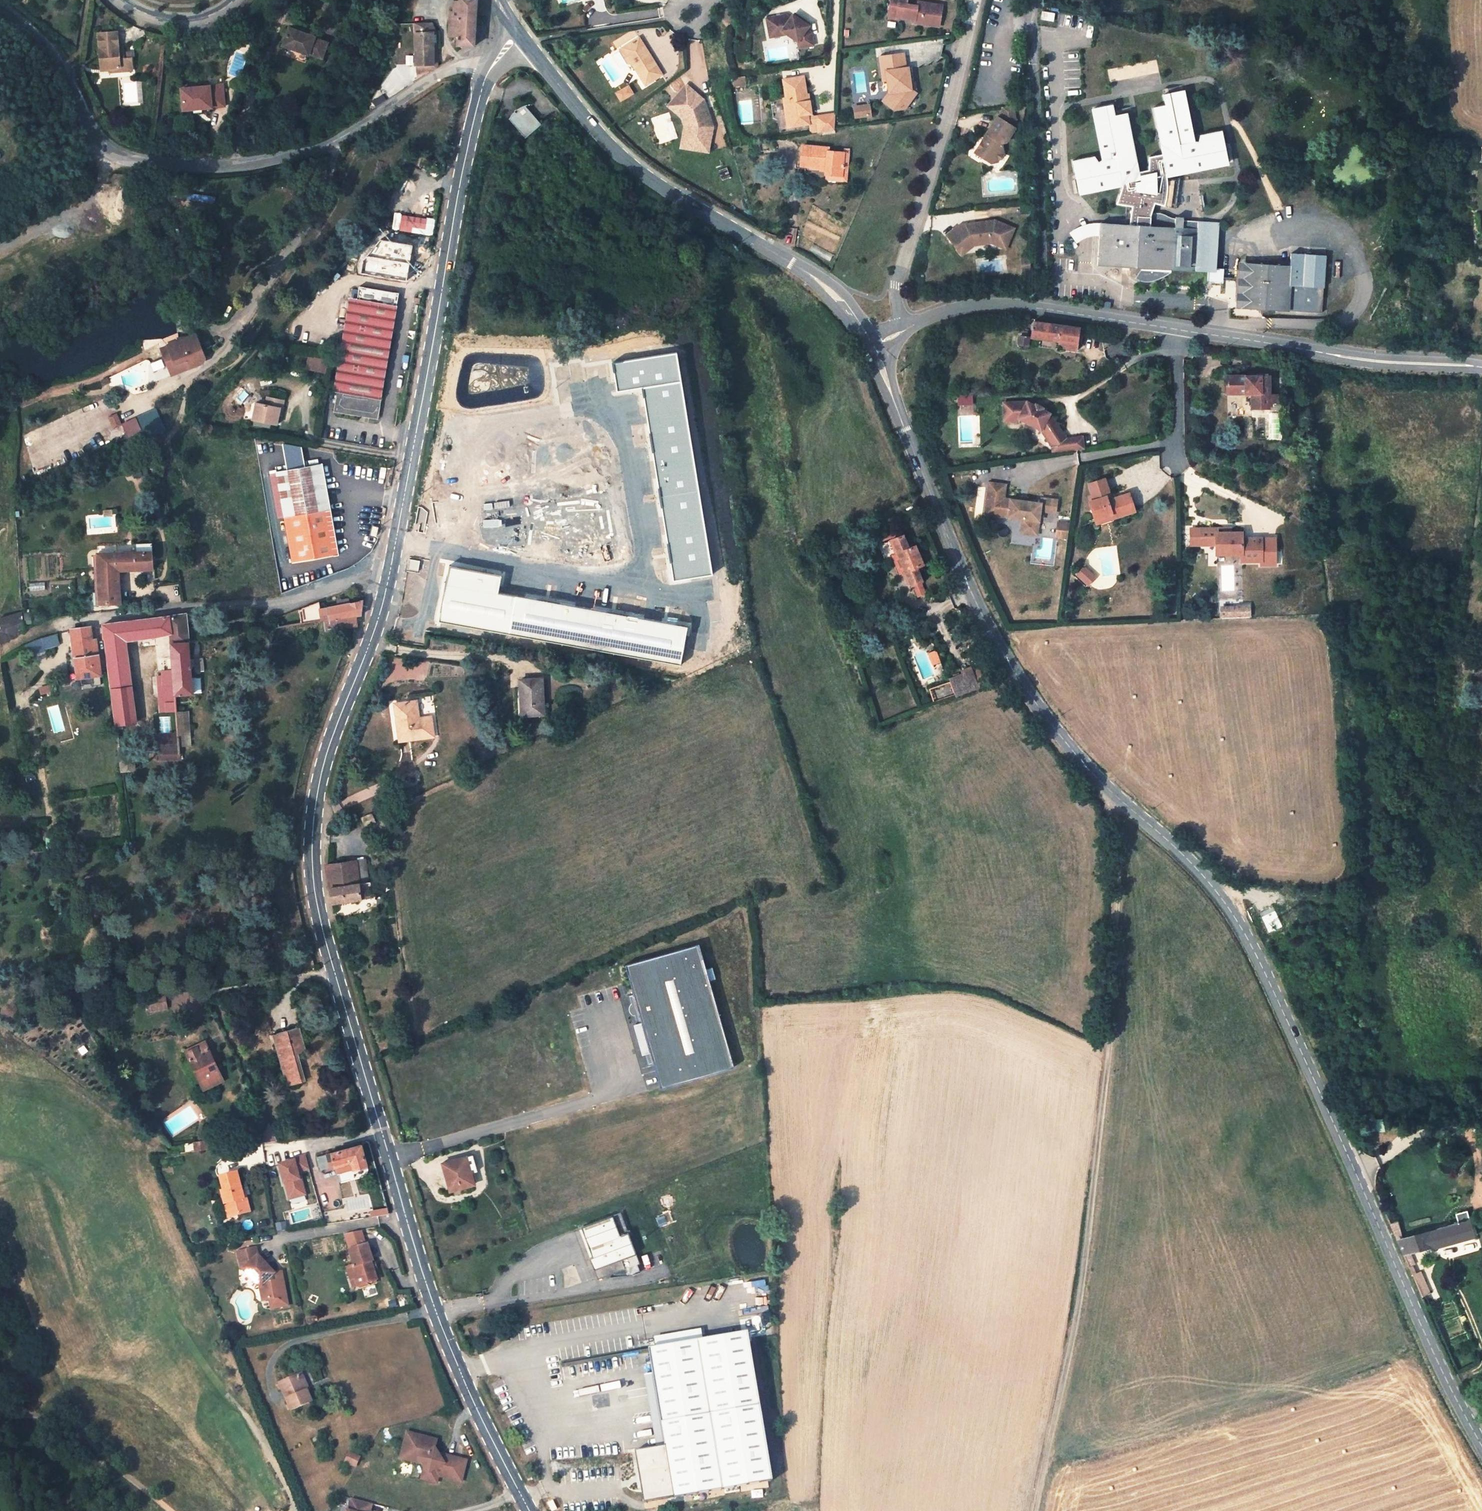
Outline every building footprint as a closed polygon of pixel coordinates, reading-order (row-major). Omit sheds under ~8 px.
[(460,0),(460,12),(454,12),(450,11),(448,35),(458,35),(459,45),(475,45),(477,0),(460,0)] [(899,2),(891,0),(889,16),(896,17),(899,2)] [(906,4),(907,0),(891,0),(899,2),(896,17),(897,17),(915,20),(914,23),(939,27),(942,5),(922,2),(921,7),(906,4)] [(1053,21),(1054,14),(1042,12),(1040,19),(1053,21)] [(809,26),(793,15),(790,18),(785,15),(766,18),(769,33),(782,31),(786,34),(798,42),(799,48),(813,45),(811,33),(806,29),(809,26)] [(413,34),(417,34),(417,65),(435,65),(434,28),(437,28),(434,19),(426,19),(423,22),(413,34)] [(315,37),(289,28),(282,46),(308,55),(309,54),(322,58),(327,43),(314,38),(315,37)] [(118,46),(117,32),(98,33),(101,70),(111,69),(111,68),(120,67),(120,71),(132,70),(131,57),(124,58),(123,53),(119,54),(118,46)] [(662,75),(639,38),(622,48),(631,63),(645,85),(662,75)] [(631,63),(622,48),(619,50),(628,64),(631,63)] [(911,89),(908,67),(906,68),(904,53),(880,56),(883,80),(888,79),(890,92),(894,91),(895,94),(887,104),(895,109),(904,108),(916,93),(911,89)] [(745,76),(732,78),(733,85),(746,83),(745,76)] [(806,95),(803,76),(784,80),(786,98),(783,99),(786,115),(790,114),(792,126),(809,124),(807,113),(810,113),(808,94),(806,95)] [(128,81),(129,104),(143,103),(142,80),(128,81)] [(688,148),(707,152),(712,131),(707,130),(709,120),(705,110),(696,102),(700,98),(686,85),(673,100),(686,112),(681,117),(685,126),(692,127),(688,148)] [(628,86),(617,94),(621,101),(633,93),(628,86)] [(221,89),(180,90),(181,111),(191,111),(199,111),(222,110),(221,89)] [(895,94),(894,91),(890,92),(883,101),(887,104),(895,94)] [(1167,109),(1155,111),(1158,132),(1164,134),(1162,142),(1160,142),(1162,157),(1166,177),(1227,167),(1222,136),(1200,139),(1199,146),(1192,145),(1191,141),(1183,95),(1165,98),(1167,109)] [(705,110),(702,100),(700,98),(696,102),(705,110)] [(686,112),(673,100),(668,105),(681,117),(686,112)] [(869,105),(860,106),(862,116),(871,115),(869,105)] [(511,114),(508,119),(524,139),(540,125),(524,106),(522,106),(520,107),(518,108),(515,110),(513,112),(511,114)] [(1114,106),(1095,110),(1103,156),(1104,160),(1098,163),(1094,158),(1072,161),(1078,192),(1122,185),(1139,182),(1138,174),(1136,162),(1133,147),(1131,147),(1127,141),(1132,137),(1128,115),(1115,117),(1114,106)] [(1001,119),(997,117),(986,134),(987,134),(985,137),(987,138),(985,141),(982,141),(977,149),(985,154),(983,158),(991,163),(997,161),(1003,153),(1001,143),(1006,142),(1015,128),(1011,125),(1015,118),(1014,109),(1003,111),(1003,116),(1001,119)] [(818,132),(816,117),(810,113),(807,113),(809,124),(810,133),(818,132)] [(835,114),(816,117),(818,132),(819,132),(827,131),(834,130),(835,114)] [(688,148),(692,127),(685,126),(680,146),(688,148)] [(1164,134),(1158,132),(1156,143),(1160,142),(1162,142),(1164,134)] [(1138,146),(1132,137),(1127,141),(1131,147),(1133,147),(1138,146)] [(765,145),(765,144),(759,145),(761,152),(768,151),(767,145),(765,145)] [(826,168),(826,174),(842,176),(844,153),(829,151),(829,148),(803,146),(801,166),(826,168)] [(845,153),(844,153),(842,176),(826,174),(825,179),(846,181),(848,153),(849,150),(845,149),(845,153)] [(985,154),(977,149),(975,152),(983,158),(985,154)] [(1162,157),(1149,160),(1148,173),(1138,174),(1139,182),(1122,185),(1115,205),(1132,206),(1131,214),(1130,215),(1130,225),(1151,226),(1151,215),(1156,203),(1171,207),(1171,204),(1172,192),(1171,186),(1171,182),(1166,182),(1165,177),(1166,177),(1162,157)] [(1149,160),(1136,162),(1138,174),(1148,173),(1149,160)] [(425,233),(427,218),(401,214),(400,230),(425,233)] [(1151,216),(1151,226),(1175,228),(1175,222),(1167,222),(1167,217),(1151,216)] [(1183,217),(1175,217),(1175,222),(1175,228),(1183,228),(1183,222),(1183,217)] [(995,220),(975,223),(975,225),(971,226),(970,224),(961,225),(947,235),(957,248),(963,244),(967,250),(974,245),(992,243),(998,245),(998,242),(1007,246),(1014,228),(995,220)] [(1130,225),(1100,223),(1098,260),(1123,262),(1130,262),(1143,263),(1170,265),(1196,267),(1198,229),(1183,228),(1175,228),(1151,226),(1130,225)] [(1198,223),(1198,229),(1196,267),(1208,268),(1210,268),(1212,231),(1218,231),(1219,225),(1198,223)] [(1218,231),(1212,231),(1210,268),(1216,268),(1218,231)] [(967,250),(963,244),(957,248),(961,254),(967,250)] [(1246,263),(1245,270),(1237,269),(1235,302),(1242,302),(1242,308),(1287,311),(1294,311),(1322,313),(1326,256),(1291,253),(1290,266),(1280,265),(1280,268),(1276,267),(1277,265),(1246,263)] [(1170,265),(1143,263),(1143,268),(1137,277),(1142,279),(1149,279),(1156,278),(1163,275),(1170,270),(1170,265)] [(1210,268),(1208,268),(1207,283),(1223,284),(1224,269),(1216,268),(1210,268)] [(399,306),(360,299),(357,316),(355,315),(342,394),(338,393),(335,412),(381,419),(384,399),(381,399),(394,321),(397,322),(399,306)] [(1061,348),(1076,350),(1080,328),(1033,322),(1030,337),(1036,338),(1062,341),(1061,348)] [(1022,335),(1021,336),(1019,336),(1018,345),(1027,346),(1028,337),(1028,336),(1028,334),(1027,332),(1027,331),(1026,331),(1024,331),(1024,332),(1022,334),(1022,335)] [(197,333),(169,345),(175,361),(203,349),(197,333)] [(1027,346),(1035,346),(1036,338),(1030,337),(1028,337),(1027,346)] [(309,356),(307,368),(326,371),(328,359),(309,356)] [(152,372),(166,368),(163,358),(150,361),(152,372)] [(1269,384),(1269,376),(1227,376),(1227,393),(1252,393),(1252,409),(1269,408),(1269,395),(1269,384)] [(284,392),(261,387),(254,420),(278,424),(281,408),(284,392)] [(1269,415),(1282,415),(1282,395),(1272,395),(1269,395),(1269,408),(1269,415)] [(17,402),(3,403),(4,412),(17,411),(17,402)] [(1000,403),(1001,421),(1015,421),(1017,419),(1040,430),(1051,448),(1064,439),(1047,414),(1039,410),(1040,408),(1032,405),(1032,406),(1024,403),(1000,403)] [(136,417),(137,418),(123,423),(129,437),(145,430),(147,435),(164,427),(156,409),(136,417)] [(1064,439),(1051,448),(1052,454),(1083,449),(1081,437),(1064,439)] [(587,506),(636,503),(631,441),(583,444),(587,506)] [(339,558),(331,510),(328,496),(341,493),(335,464),(335,463),(322,465),(278,472),(278,473),(284,503),(286,517),(295,564),(295,565),(339,558)] [(1089,483),(1092,495),(1089,496),(1091,501),(1090,502),(1095,519),(1111,514),(1113,518),(1135,511),(1129,493),(1111,499),(1108,500),(1106,497),(1110,495),(1105,478),(1089,483)] [(1004,499),(1005,485),(989,483),(986,512),(993,513),(993,515),(1023,519),(1021,533),(1037,535),(1040,511),(1056,512),(1057,500),(1041,498),(1040,503),(1004,499)] [(113,508),(105,509),(106,518),(114,516),(113,508)] [(1095,519),(1097,523),(1113,518),(1111,514),(1095,519)] [(1068,520),(1061,519),(1060,526),(1068,527),(1068,520)] [(1242,532),(1231,533),(1216,533),(1216,528),(1201,528),(1201,545),(1216,545),(1216,554),(1241,554),(1242,561),(1262,561),(1261,538),(1242,538),(1242,532)] [(904,535),(892,540),(897,553),(892,555),(900,573),(905,570),(912,587),(914,586),(919,596),(925,593),(921,583),(924,582),(919,571),(922,570),(920,566),(924,564),(916,546),(910,548),(904,535)] [(702,540),(674,541),(675,592),(704,591),(702,540)] [(153,551),(99,554),(102,604),(123,603),(120,571),(155,568),(153,551)] [(502,575),(449,566),(439,622),(681,665),(688,626),(498,592),(502,575)] [(1095,577),(1084,567),(1081,571),(1086,575),(1083,579),(1088,585),(1095,577)] [(1086,575),(1081,571),(1077,574),(1083,579),(1086,575)] [(320,602),(303,609),(306,623),(324,620),(352,615),(356,615),(362,614),(362,611),(364,601),(349,604),(339,606),(321,609),(320,602)] [(1249,605),(1238,605),(1238,607),(1239,618),(1250,617),(1249,605)] [(1238,607),(1222,607),(1223,619),(1239,618),(1238,607)] [(0,620),(3,644),(20,635),(25,632),(24,612),(0,620)] [(189,631),(187,613),(174,615),(104,625),(118,724),(136,722),(127,640),(173,633),(189,631)] [(352,615),(324,620),(325,629),(353,624),(352,615)] [(73,631),(80,678),(95,675),(103,674),(100,655),(97,655),(92,627),(73,631)] [(190,642),(189,631),(173,633),(174,644),(190,642)] [(43,640),(46,647),(60,643),(58,635),(43,640)] [(190,642),(174,644),(175,669),(176,685),(177,694),(194,693),(190,642)] [(936,650),(928,653),(933,665),(941,662),(936,650)] [(980,667),(972,671),(976,681),(984,677),(980,667)] [(159,687),(176,685),(175,669),(163,671),(164,675),(158,675),(159,687)] [(976,681),(972,671),(950,679),(957,697),(979,688),(976,681)] [(95,675),(80,678),(82,689),(97,686),(95,675)] [(542,679),(521,680),(524,715),(545,714),(542,679)] [(417,701),(396,705),(400,742),(435,735),(432,717),(421,718),(417,701)] [(177,703),(166,704),(167,713),(178,712),(177,703)] [(178,734),(156,737),(158,753),(180,751),(178,734)] [(136,770),(134,748),(121,749),(124,772),(136,770)] [(364,817),(367,824),(375,821),(372,813),(364,817)] [(62,836),(47,838),(48,848),(63,846),(62,836)] [(370,880),(368,860),(330,864),(328,865),(333,903),(335,902),(376,895),(374,879),(370,880)] [(697,945),(624,966),(632,995),(627,997),(636,1026),(641,1024),(649,1052),(644,1053),(648,1067),(653,1065),(660,1089),(733,1067),(697,945)] [(165,996),(150,999),(152,1011),(167,1008),(165,996)] [(299,1028),(276,1034),(289,1086),(306,1081),(298,1054),(306,1052),(299,1028)] [(206,1042),(186,1051),(205,1090),(225,1081),(206,1042)] [(171,1138),(162,1124),(155,1128),(165,1142),(171,1138)] [(219,1140),(205,1142),(206,1150),(220,1149),(219,1140)] [(205,1142),(182,1145),(182,1153),(191,1152),(206,1150),(205,1142)] [(368,1167),(362,1146),(318,1158),(321,1170),(337,1166),(351,1162),(353,1169),(354,1170),(368,1167)] [(306,1155),(278,1164),(289,1200),(307,1195),(301,1173),(310,1170),(306,1155)] [(473,1157),(467,1158),(471,1175),(477,1173),(473,1157)] [(467,1158),(442,1165),(450,1193),(474,1186),(471,1175),(467,1158)] [(337,1166),(339,1173),(353,1169),(351,1162),(337,1166)] [(237,1174),(220,1178),(224,1192),(221,1192),(228,1219),(250,1213),(246,1199),(242,1201),(240,1194),(242,1194),(237,1174)] [(636,1255),(621,1214),(582,1228),(591,1252),(593,1258),(590,1259),(594,1271),(598,1281),(610,1276),(626,1270),(640,1265),(636,1255)] [(1474,1236),(1469,1220),(1430,1230),(1397,1240),(1403,1253),(1408,1252),(1433,1245),(1434,1248),(1474,1236)] [(362,1285),(378,1279),(381,1279),(377,1267),(374,1256),(377,1255),(372,1239),(351,1245),(356,1261),(349,1263),(352,1276),(358,1274),(362,1285)] [(260,1288),(262,1301),(270,1300),(272,1309),(291,1305),(285,1283),(281,1284),(279,1272),(275,1272),(260,1256),(258,1248),(238,1253),(242,1272),(244,1272),(260,1288)] [(1410,1270),(1415,1269),(1408,1252),(1403,1253),(1410,1270)] [(383,1266),(379,1254),(377,1255),(374,1256),(377,1267),(383,1266)] [(641,1273),(640,1265),(626,1270),(628,1277),(633,1276),(641,1273)] [(1420,1273),(1413,1276),(1422,1297),(1429,1293),(1420,1273)] [(362,1285),(358,1274),(352,1276),(355,1286),(362,1285)] [(772,1481),(748,1334),(652,1349),(666,1445),(634,1450),(642,1501),(772,1481)] [(311,1386),(304,1373),(299,1375),(306,1389),(311,1386)] [(279,1384),(292,1410),(312,1401),(306,1389),(299,1375),(279,1384)] [(439,1439),(409,1432),(403,1453),(421,1457),(426,1464),(426,1465),(431,1472),(429,1479),(438,1482),(440,1475),(463,1481),(469,1460),(447,1454),(446,1459),(443,1458),(437,1448),(439,1439)] [(344,1462),(357,1467),(361,1456),(349,1451),(344,1462)] [(421,1457),(403,1453),(402,1458),(426,1464),(421,1457)] [(355,1499),(352,1504),(351,1510),(372,1510),(373,1504),(355,1499)]
